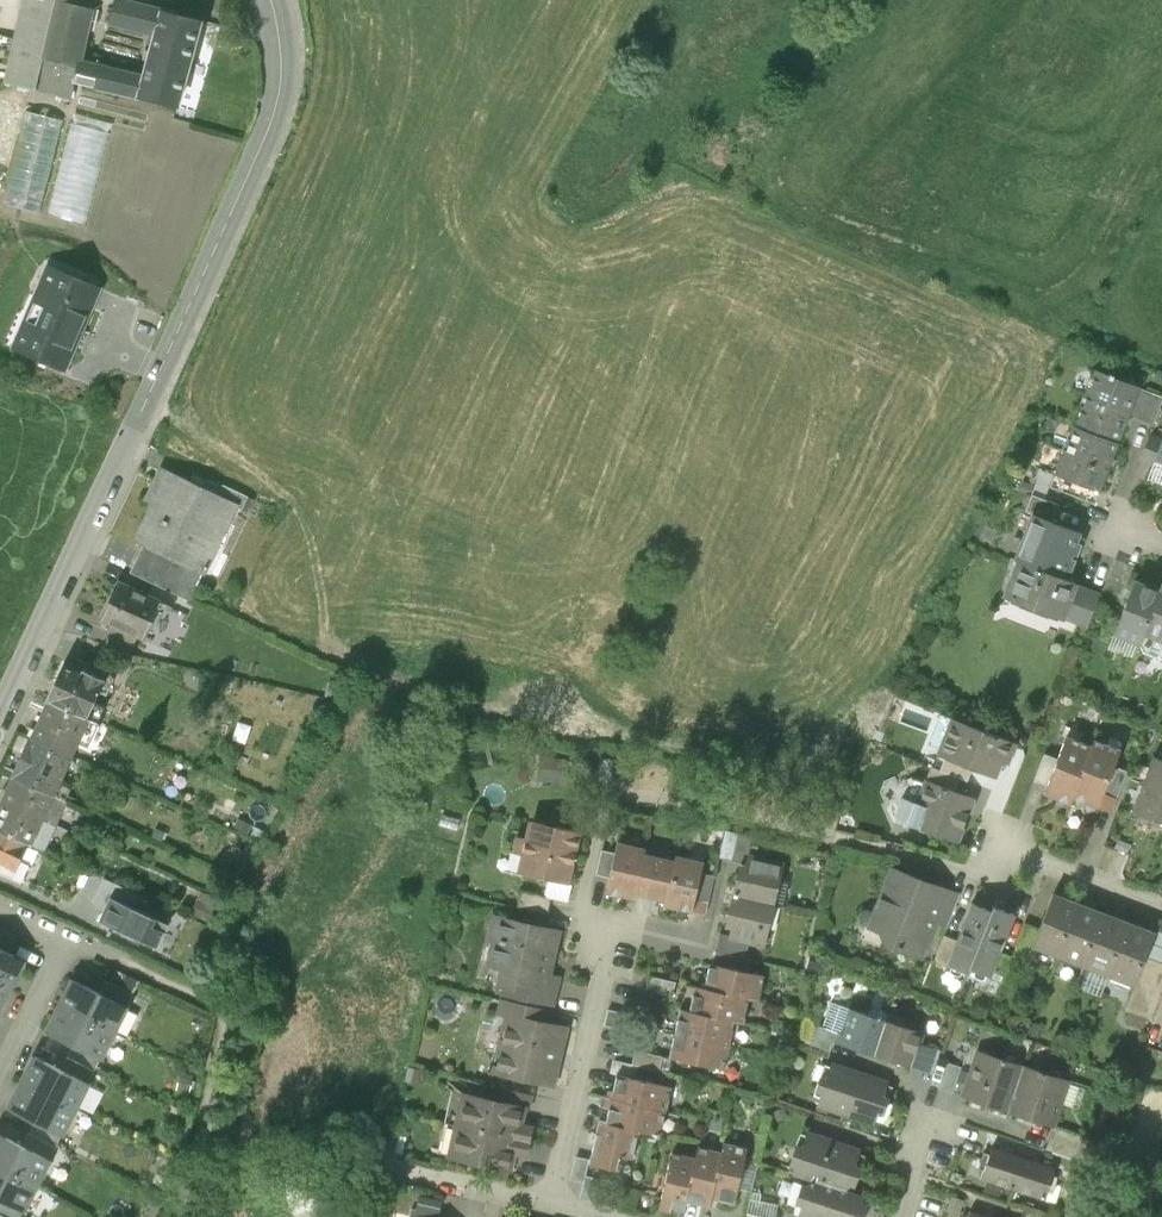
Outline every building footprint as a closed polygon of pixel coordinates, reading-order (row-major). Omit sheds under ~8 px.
[(5,79),(37,87),(36,90),(70,99),(75,81),(80,61),(94,0),(24,0),(5,79)] [(125,0),(115,0),(109,24),(153,35),(143,76),(80,61),(75,81),(179,107),(201,18),(125,0)] [(4,202),(38,211),(61,121),(27,112),(4,202)] [(78,124),(51,216),(85,225),(111,134),(78,124)] [(49,266),(13,349),(65,372),(101,289),(49,266)] [(1116,438),(1125,414),(1136,386),(1093,369),(1072,420),(1116,438)] [(1136,386),(1125,414),(1154,426),(1161,406),(1161,396),(1136,386)] [(1052,472),(1096,489),(1116,438),(1072,420),(1052,472)] [(1156,459),(1161,442),(1161,439),(1150,434),(1140,460),(1153,466),(1156,459)] [(136,541),(145,545),(204,574),(238,507),(216,496),(162,469),(147,498),(155,503),(136,541)] [(216,496),(238,507),(247,511),(253,499),(222,484),(216,496)] [(1010,558),(1014,560),(1062,579),(1081,532),(1028,511),(1010,558)] [(190,602),(204,574),(145,545),(132,572),(190,602)] [(1090,549),(1076,584),(1100,594),(1114,559),(1090,549)] [(1076,584),(1062,579),(1014,560),(1001,593),(1062,618),(1076,584)] [(1139,644),(1143,634),(1159,591),(1134,580),(1113,634),(1139,644)] [(160,601),(121,582),(103,619),(113,623),(108,633),(128,642),(132,632),(143,638),(160,601)] [(1100,594),(1076,584),(1062,618),(1086,628),(1100,594)] [(1159,591),(1143,634),(1161,641),(1161,584),(1159,591)] [(68,662),(51,699),(88,716),(105,679),(68,662)] [(51,699),(33,737),(74,756),(92,718),(88,716),(51,699)] [(1013,742),(947,716),(933,752),(970,766),(992,774),(998,759),(1005,762),(1013,742)] [(1068,802),(1070,796),(1089,746),(1063,736),(1055,757),(1044,784),(1042,792),(1068,802)] [(56,796),(74,756),(33,737),(14,777),(56,796)] [(1092,739),(1089,746),(1070,796),(1110,811),(1115,797),(1103,793),(1120,750),(1092,739)] [(925,764),(928,765),(959,777),(965,779),(970,766),(933,752),(930,751),(925,764)] [(1033,780),(1044,784),(1055,757),(1043,753),(1033,780)] [(1142,784),(1161,791),(1161,760),(1152,757),(1142,784)] [(567,761),(542,759),(540,781),(565,783),(567,761)] [(588,760),(580,769),(592,780),(600,772),(588,760)] [(954,790),(959,777),(928,765),(923,778),(954,790)] [(67,801),(56,796),(14,777),(3,800),(56,825),(67,801)] [(954,790),(923,778),(906,821),(958,841),(974,798),(954,790)] [(1142,784),(1132,811),(1161,822),(1161,791),(1142,784)] [(0,807),(0,829),(29,843),(45,850),(56,825),(3,800),(0,807)] [(444,815),(441,825),(457,831),(461,821),(444,815)] [(583,834),(532,821),(527,840),(518,838),(514,854),(525,857),(521,873),(549,880),(570,885),(583,834)] [(29,843),(0,829),(0,865),(16,872),(22,859),(29,843)] [(736,864),(744,866),(747,854),(751,837),(726,831),(720,861),(736,864)] [(633,896),(635,891),(643,853),(644,847),(618,841),(616,853),(610,878),(607,890),(633,896)] [(37,866),(45,850),(29,843),(22,859),(37,866)] [(597,875),(610,878),(616,853),(602,850),(597,875)] [(635,891),(667,898),(675,860),(643,853),(635,891)] [(737,885),(734,897),(770,904),(780,861),(747,854),(744,866),(736,864),(732,884),(737,885)] [(677,855),(675,860),(667,898),(666,904),(692,910),(701,872),(703,861),(677,855)] [(958,893),(887,866),(864,928),(874,931),(879,944),(920,959),(934,921),(946,926),(958,893)] [(715,875),(701,872),(692,910),(706,913),(715,875)] [(110,897),(137,909),(143,896),(104,878),(94,900),(103,913),(110,897)] [(573,886),(570,885),(549,880),(544,898),(553,900),(568,904),(573,886)] [(549,915),(553,900),(544,898),(522,892),(518,908),(549,915)] [(1031,944),(1057,954),(1076,903),(1051,893),(1031,944)] [(761,947),(770,904),(734,897),(729,896),(723,927),(730,928),(728,936),(728,940),(747,944),(761,947)] [(99,921),(156,946),(167,923),(137,909),(110,897),(103,913),(99,921)] [(1102,913),(1076,903),(1057,954),(1082,964),(1102,913)] [(966,972),(967,968),(989,911),(971,904),(957,941),(947,965),(966,972)] [(991,906),(989,911),(967,968),(990,977),(1000,952),(1014,915),(991,906)] [(1082,964),(1108,974),(1128,923),(1102,913),(1082,964)] [(562,931),(497,916),(491,942),(495,943),(490,964),(505,968),(500,986),(506,987),(503,999),(540,1007),(554,1010),(561,978),(552,976),(562,931)] [(1153,933),(1128,923),(1108,974),(1134,984),(1153,933)] [(1153,933),(1134,984),(1124,1009),(1150,1019),(1161,986),(1161,933),(1155,930),(1153,933)] [(744,959),(747,944),(728,940),(728,936),(718,934),(711,965),(746,972),(749,960),(744,959)] [(934,960),(947,965),(957,941),(944,936),(934,960)] [(14,988),(28,962),(0,948),(0,981),(14,988)] [(1013,957),(1000,952),(990,977),(1003,982),(1013,957)] [(931,961),(923,958),(919,967),(927,970),(931,961)] [(706,964),(700,989),(745,999),(756,1001),(762,976),(746,972),(711,965),(706,964)] [(674,982),(648,977),(645,991),(670,996),(674,982)] [(14,988),(0,981),(0,1014),(14,988)] [(74,981),(61,1005),(112,1032),(125,1009),(74,981)] [(740,1023),(745,999),(700,989),(691,987),(686,1011),(731,1021),(740,1023)] [(500,1013),(507,1014),(537,1021),(540,1007),(503,999),(500,1013)] [(99,1056),(112,1032),(61,1005),(48,1029),(99,1056)] [(830,1042),(870,1054),(881,1020),(847,1009),(838,1036),(833,1034),(830,1042)] [(607,1010),(603,1027),(629,1032),(633,1016),(607,1010)] [(678,1010),(672,1034),(726,1045),(731,1021),(686,1011),(678,1010)] [(569,1028),(537,1021),(507,1014),(494,1072),(555,1086),(569,1028)] [(922,1033),(881,1020),(870,1054),(928,1074),(936,1050),(918,1044),(922,1033)] [(828,1050),(830,1042),(833,1034),(834,1032),(808,1023),(802,1042),(828,1050)] [(721,1070),(726,1045),(672,1034),(667,1059),(670,1059),(721,1070)] [(960,1095),(983,1103),(998,1058),(975,1050),(960,1095)] [(633,1051),(630,1065),(664,1072),(667,1073),(670,1059),(667,1059),(633,1051)] [(1021,1065),(998,1058),(983,1103),(1006,1110),(1021,1065)] [(36,1060),(24,1083),(73,1109),(85,1085),(36,1060)] [(660,1089),(664,1072),(630,1065),(611,1061),(608,1077),(615,1079),(660,1089)] [(815,1107),(842,1116),(856,1072),(829,1063),(824,1078),(817,1076),(810,1099),(817,1101),(815,1107)] [(948,1064),(939,1091),(952,1095),(961,1068),(948,1064)] [(1006,1110),(1029,1118),(1044,1073),(1021,1065),(1006,1110)] [(422,1070),(409,1067),(405,1082),(419,1085),(422,1070)] [(884,1081),(856,1072),(842,1116),(872,1126),(876,1114),(881,1115),(886,1099),(879,1097),(884,1081)] [(1067,1081),(1044,1073),(1029,1118),(1052,1126),(1067,1081)] [(615,1079),(610,1102),(663,1113),(668,1090),(660,1089),(615,1079)] [(60,1132),(73,1109),(24,1083),(12,1107),(60,1132)] [(503,1089),(500,1101),(527,1107),(531,1108),(534,1096),(503,1089)] [(466,1093),(458,1125),(531,1143),(535,1128),(523,1126),(527,1107),(500,1101),(466,1093)] [(606,1110),(603,1126),(634,1133),(647,1135),(660,1129),(663,1113),(610,1102),(600,1100),(599,1109),(606,1110)] [(786,1117),(783,1109),(773,1112),(776,1120),(786,1117)] [(528,1158),(531,1143),(458,1125),(450,1158),(512,1173),(517,1155),(528,1158)] [(628,1160),(634,1133),(603,1126),(596,1125),(589,1161),(587,1166),(610,1171),(613,1157),(628,1160)] [(1051,1128),(1044,1150),(1089,1164),(1095,1143),(1051,1128)] [(809,1181),(817,1183),(831,1140),(806,1131),(800,1149),(791,1146),(785,1166),(792,1168),(790,1175),(809,1181)] [(35,1185),(48,1161),(0,1136),(0,1167),(35,1185)] [(856,1148),(831,1140),(817,1183),(836,1190),(843,1192),(845,1185),(852,1187),(858,1168),(850,1166),(856,1148)] [(723,1146),(721,1154),(712,1198),(734,1203),(745,1150),(723,1146)] [(1001,1185),(1011,1189),(1022,1157),(991,1146),(980,1178),(986,1180),(1001,1185)] [(710,1207),(712,1198),(721,1154),(695,1149),(693,1161),(684,1202),(710,1207)] [(683,1210),(684,1202),(693,1161),(670,1156),(659,1210),(669,1212),(669,1207),(683,1210)] [(1053,1168),(1022,1157),(1011,1189),(1042,1199),(1053,1168)] [(443,1169),(445,1161),(434,1159),(432,1166),(443,1169)] [(35,1185),(0,1167),(0,1197),(23,1209),(35,1185)] [(997,1197),(1001,1185),(986,1180),(982,1192),(997,1197)] [(836,1190),(817,1183),(809,1181),(806,1189),(799,1187),(793,1204),(800,1207),(796,1216),(828,1216),(836,1190)] [(836,1190),(828,1216),(861,1216),(865,1207),(857,1204),(860,1198),(843,1192),(836,1190)] [(950,1196),(943,1213),(953,1216),(956,1216),(962,1201),(950,1196)] [(413,1208),(411,1216),(439,1216),(440,1215),(413,1208)]
